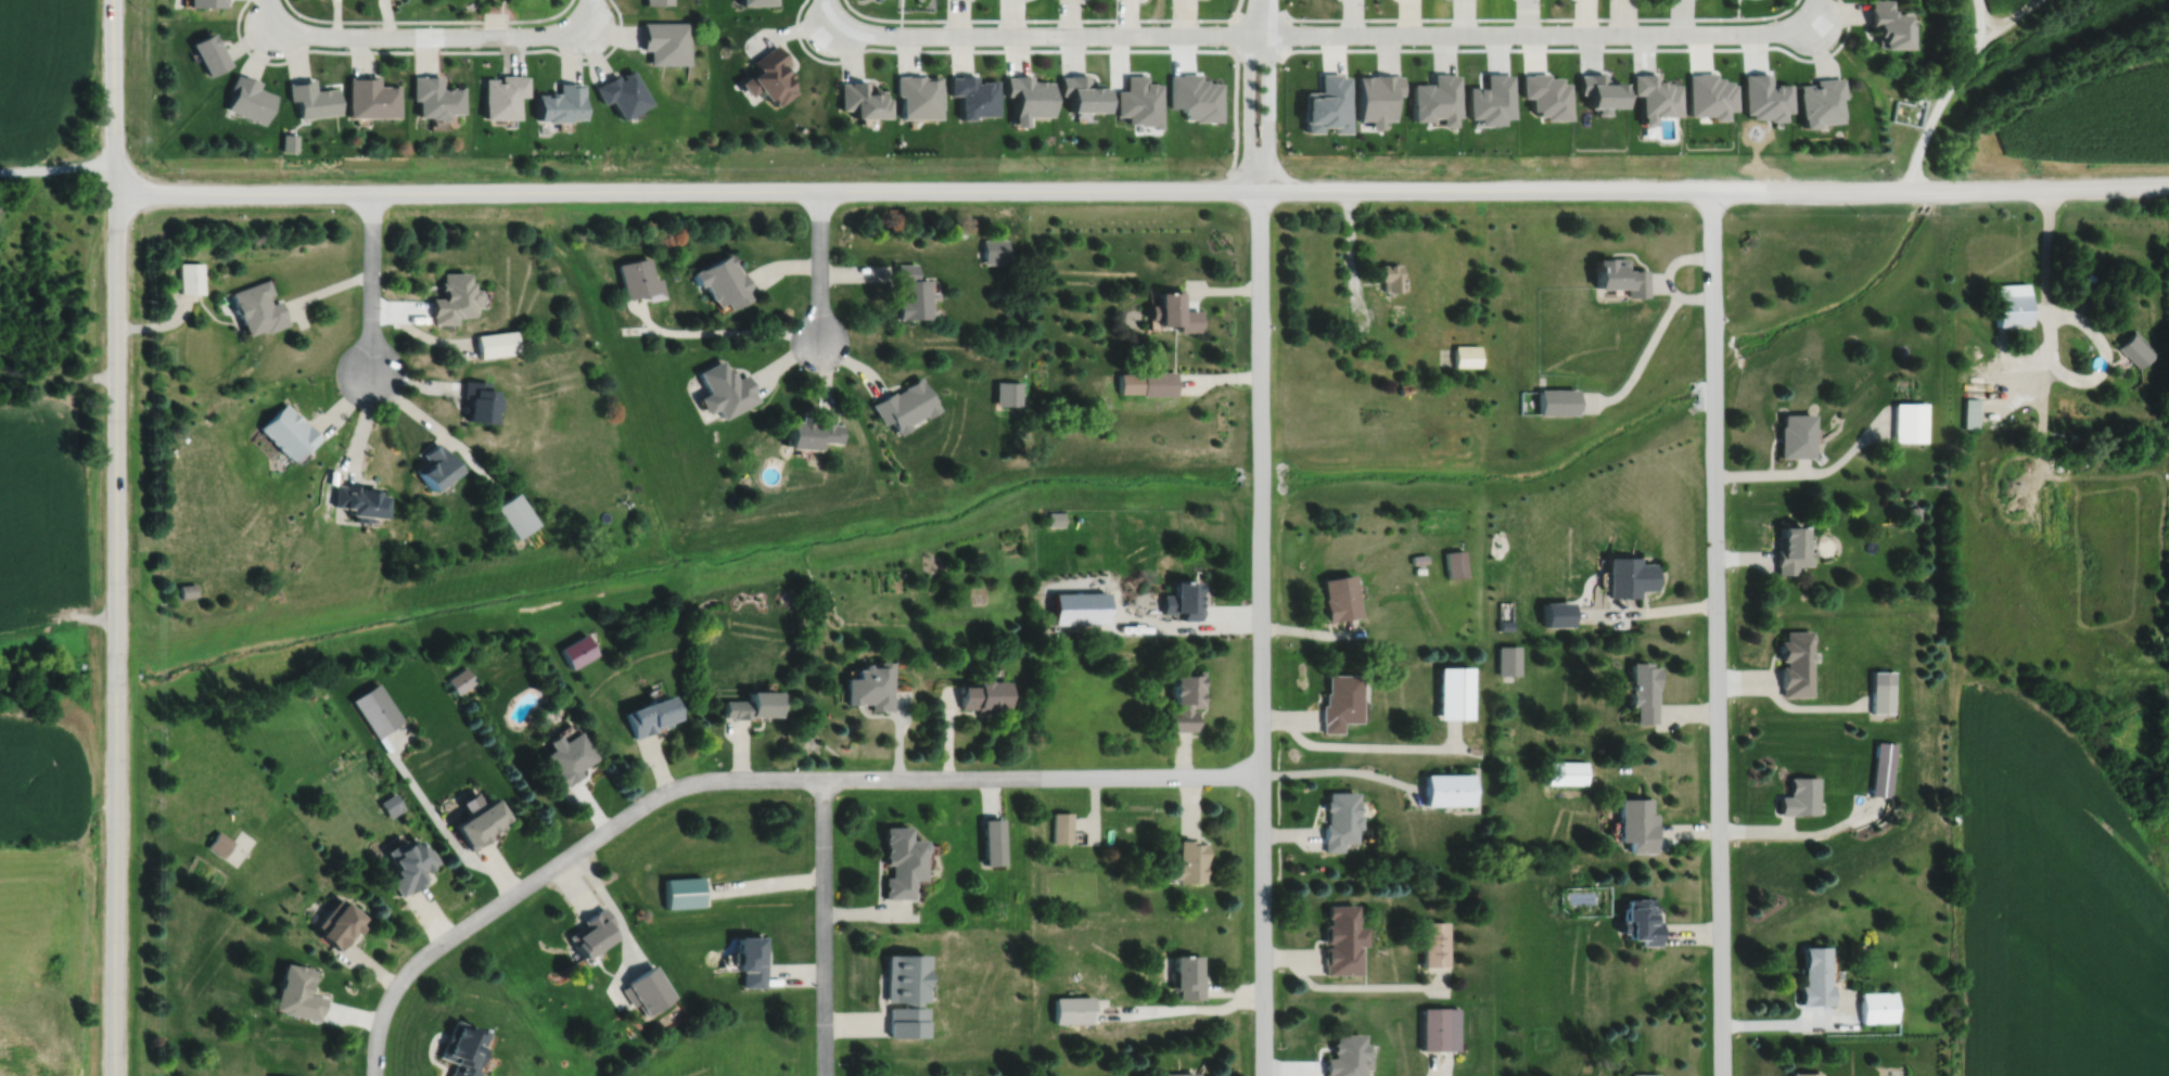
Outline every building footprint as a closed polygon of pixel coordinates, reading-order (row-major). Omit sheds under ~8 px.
[(184,8),(218,8),(218,0),(184,0),(184,8)] [(1870,5),(1868,5),(1868,24),(1875,24),(1875,46),(1906,46),(1908,30),(1909,30),(1909,10),(1903,10),(1903,8),(1894,8),(1894,0),(1890,0),(1870,0),(1870,5)] [(640,22),(640,31),(639,31),(639,51),(648,51),(648,65),(687,65),(687,22),(640,22)] [(189,43),(206,77),(228,66),(210,33),(189,43)] [(735,85),(744,98),(752,92),(760,103),(764,99),(770,108),(792,93),(789,89),(790,88),(784,79),(790,76),(780,62),(786,59),(779,50),(778,51),(773,44),(747,63),(753,72),(747,77),(745,77),(735,85)] [(590,88),(600,105),(608,101),(618,121),(649,105),(629,69),(618,75),(621,78),(617,80),(614,74),(598,82),(599,84),(590,88)] [(1466,85),(1466,115),(1476,115),(1476,121),(1502,120),(1502,115),(1511,115),(1511,73),(1502,73),(1502,71),(1484,71),(1484,89),(1483,89),(1483,85),(1466,85)] [(1687,72),(1687,113),(1711,113),(1711,117),(1725,116),(1725,107),(1734,107),(1734,81),(1730,81),(1730,78),(1722,78),(1722,75),(1714,75),(1714,71),(1697,71),(1697,72),(1687,72)] [(1741,73),(1741,111),(1748,111),(1748,115),(1765,115),(1765,117),(1782,117),(1782,108),(1788,108),(1788,80),(1775,80),(1775,82),(1768,82),(1768,71),(1750,71),(1750,73),(1741,73)] [(1318,72),(1318,89),(1302,89),(1302,105),(1301,105),(1301,118),(1303,118),(1303,129),(1318,129),(1318,124),(1329,124),(1329,130),(1347,130),(1348,75),(1338,74),(1338,72),(1318,72)] [(1355,74),(1356,117),(1367,117),(1367,126),(1380,126),(1380,117),(1391,117),(1391,92),(1400,92),(1400,74),(1391,74),(1391,72),(1373,72),(1373,74),(1355,74)] [(1411,82),(1411,118),(1429,118),(1429,123),(1453,123),(1452,114),(1457,114),(1457,73),(1447,73),(1447,72),(1431,72),(1431,84),(1429,84),(1429,81),(1418,81),(1418,82),(1411,82)] [(1520,73),(1520,94),(1530,94),(1530,108),(1535,108),(1535,113),(1543,113),(1543,116),(1568,116),(1568,81),(1560,81),(1560,75),(1547,75),(1547,72),(1529,72),(1529,73),(1520,73)] [(1578,73),(1578,91),(1587,91),(1587,105),(1596,105),(1596,111),(1608,111),(1608,104),(1622,104),(1622,79),(1612,79),(1612,77),(1604,77),(1604,72),(1586,72),(1586,73),(1578,73)] [(1632,73),(1632,92),(1639,92),(1639,113),(1642,113),(1642,121),(1654,121),(1654,113),(1679,113),(1679,81),(1669,81),(1669,79),(1662,79),(1662,78),(1657,78),(1657,72),(1639,72),(1639,73),(1632,73)] [(234,75),(227,91),(232,93),(225,110),(261,126),(275,97),(256,88),(259,82),(242,75),(241,78),(234,75)] [(894,76),(894,97),(898,97),(897,120),(936,120),(936,111),(937,111),(937,85),(936,85),(936,78),(920,77),(920,75),(903,75),(903,76),(894,76)] [(947,77),(947,95),(958,95),(958,98),(957,98),(957,108),(958,108),(958,121),(970,121),(970,117),(994,117),(994,80),(984,80),(984,81),(975,81),(975,84),(973,84),(973,75),(956,75),(956,77),(947,77)] [(1059,77),(1059,95),(1068,95),(1068,114),(1105,114),(1105,89),(1100,89),(1100,84),(1087,84),(1087,75),(1068,75),(1068,77),(1059,77)] [(346,77),(346,119),(395,119),(396,86),(375,86),(375,76),(361,76),(361,78),(346,77)] [(410,77),(410,101),(417,101),(417,118),(428,118),(428,120),(437,120),(437,123),(447,123),(447,115),(461,115),(461,88),(449,88),(449,89),(439,89),(439,76),(420,76),(420,77),(410,77)] [(481,79),(481,120),(515,120),(515,97),(524,97),(524,77),(515,77),(515,76),(497,76),(497,84),(494,84),(494,79),(481,79)] [(1004,77),(1004,95),(1012,95),(1012,128),(1025,128),(1025,117),(1049,117),(1050,82),(1042,82),(1042,80),(1029,80),(1029,76),(1012,76),(1012,77),(1004,77)] [(1125,76),(1125,91),(1115,91),(1115,116),(1126,116),(1126,125),(1138,125),(1138,126),(1150,126),(1150,129),(1161,129),(1160,85),(1152,85),(1152,84),(1146,84),(1146,76),(1125,76)] [(1798,82),(1799,90),(1798,90),(1800,114),(1801,114),(1802,125),(1817,124),(1816,120),(1840,118),(1837,95),(1842,94),(1840,76),(1832,77),(1832,76),(1814,77),(1814,84),(1811,84),(1810,81),(1798,82)] [(286,84),(289,101),(296,100),(297,119),(337,115),(335,89),(328,90),(328,88),(314,90),(311,79),(294,81),(294,82),(286,84)] [(838,82),(837,111),(849,111),(849,120),(882,120),(882,100),(879,100),(879,95),(871,95),(864,94),(864,81),(846,81),(846,82),(838,82)] [(534,94),(534,123),(541,123),(541,124),(565,124),(565,121),(580,121),(580,85),(574,85),(574,82),(557,82),(557,92),(547,92),(547,95),(546,95),(546,94),(534,94)] [(983,238),(983,262),(1008,261),(1008,238),(983,238)] [(691,271),(699,285),(704,282),(709,290),(713,298),(716,305),(724,300),(728,308),(752,295),(749,289),(751,287),(741,270),(740,271),(729,252),(728,251),(691,271)] [(616,261),(624,297),(646,293),(647,299),(665,296),(661,277),(653,278),(649,255),(616,261)] [(1595,256),(1595,286),(1624,285),(1625,295),(1646,295),(1646,268),(1629,268),(1629,267),(1626,268),(1626,256),(1611,257),(1611,256),(1595,256)] [(179,261),(179,292),(202,292),(202,261),(179,261)] [(895,262),(896,281),(897,281),(897,298),(895,298),(895,317),(929,317),(928,296),(929,296),(929,290),(928,290),(928,278),(915,278),(915,262),(895,262)] [(1378,262),(1378,279),(1382,279),(1381,290),(1387,290),(1387,294),(1391,294),(1392,290),(1398,290),(1398,262),(1378,262)] [(441,271),(441,280),(437,280),(437,290),(441,290),(441,296),(429,296),(429,315),(430,315),(430,322),(454,322),(454,316),(458,316),(458,315),(470,315),(470,305),(475,305),(475,296),(477,296),(477,291),(475,291),(475,287),(470,287),(470,280),(465,280),(465,271),(441,271)] [(2087,271),(2080,285),(2088,289),(2094,276),(2087,271)] [(231,291),(234,302),(233,302),(235,307),(234,307),(237,311),(238,311),(242,322),(246,334),(264,328),(265,331),(286,322),(284,316),(279,299),(270,303),(267,294),(272,292),(267,278),(231,291)] [(1994,283),(1995,324),(2029,323),(2028,282),(1994,283)] [(1158,290),(1158,303),(1150,303),(1150,318),(1158,318),(1158,323),(1177,323),(1177,330),(1199,330),(1199,308),(1182,309),(1182,287),(1165,287),(1165,290),(1158,290)] [(474,334),(477,357),(515,353),(512,329),(474,334)] [(2117,346),(2140,367),(2156,349),(2132,329),(2117,346)] [(1453,344),(1453,366),(1479,366),(1479,344),(1453,344)] [(694,371),(719,419),(755,399),(751,390),(753,390),(743,372),(735,377),(728,364),(724,367),(719,358),(694,371)] [(1119,372),(1119,392),(1141,392),(1141,395),(1175,395),(1175,370),(1141,370),(1141,372),(1119,372)] [(869,404),(881,424),(888,420),(896,434),(907,427),(908,428),(926,419),(924,417),(937,409),(932,400),(933,400),(927,388),(926,389),(917,375),(907,381),(907,382),(901,386),(902,387),(893,393),(892,390),(869,404)] [(461,379),(459,397),(463,397),(462,405),(460,404),(459,411),(461,411),(460,420),(485,422),(486,409),(494,410),(495,397),(488,396),(488,389),(484,389),(485,382),(461,379)] [(996,381),(995,405),(1020,405),(1021,381),(996,381)] [(1399,384),(1400,394),(1406,393),(1406,390),(1411,390),(1411,383),(1399,384)] [(1538,388),(1538,413),(1577,413),(1577,388),(1538,388)] [(1964,397),(1963,426),(1978,427),(1979,397),(1964,397)] [(284,401),(258,426),(259,427),(258,428),(266,436),(267,435),(270,439),(269,440),(273,444),(275,443),(277,445),(276,446),(283,454),(284,453),(291,460),(303,448),(305,451),(320,437),(306,423),(305,424),(284,401)] [(1894,401),(1894,440),(1927,440),(1927,401),(1894,401)] [(1782,413),(1782,425),(1778,425),(1779,457),(1813,457),(1813,413),(1782,413)] [(786,420),(783,448),(812,449),(812,448),(819,448),(819,443),(837,444),(839,424),(829,423),(829,422),(806,421),(806,415),(794,414),(794,420),(786,420)] [(411,467),(414,472),(413,473),(428,491),(456,470),(435,441),(420,453),(424,459),(411,467)] [(334,484),(332,507),(347,508),(347,514),(354,515),(354,521),(366,522),(367,516),(382,518),(385,495),(377,495),(377,490),(375,490),(377,486),(366,485),(366,488),(359,487),(360,485),(343,483),(343,485),(334,484)] [(493,507),(513,538),(536,523),(515,491),(493,507)] [(1910,507),(1910,520),(1919,520),(1919,507),(1910,507)] [(1047,511),(1046,525),(1063,526),(1063,512),(1047,511)] [(1776,535),(1776,574),(1796,574),(1796,565),(1811,565),(1811,554),(1804,554),(1804,526),(1779,526),(1779,535),(1776,535)] [(1444,551),(1447,577),(1465,575),(1463,549),(1444,551)] [(1409,555),(1411,564),(1426,562),(1425,553),(1409,555)] [(1607,558),(1608,598),(1638,597),(1638,590),(1656,590),(1656,563),(1638,563),(1638,556),(1607,558)] [(1319,579),(1323,599),(1320,599),(1325,623),(1358,616),(1350,574),(1319,579)] [(1174,581),(1174,594),(1162,594),(1162,613),(1183,613),(1183,619),(1200,619),(1200,605),(1198,605),(1198,581),(1174,581)] [(193,597),(191,584),(175,586),(177,599),(193,597)] [(1052,593),(1052,625),(1107,624),(1107,592),(1052,593)] [(1544,602),(1544,627),(1572,627),(1571,602),(1544,602)] [(1498,619),(1498,630),(1511,630),(1511,619),(1498,619)] [(1784,631),(1784,641),(1777,641),(1777,654),(1778,654),(1778,661),(1784,661),(1784,666),(1779,666),(1779,688),(1782,688),(1782,696),(1811,696),(1811,662),(1812,661),(1812,652),(1811,651),(1811,642),(1812,641),(1812,635),(1811,633),(1811,631),(1784,631)] [(558,649),(571,669),(597,654),(585,633),(558,649)] [(1497,645),(1497,675),(1519,675),(1519,645),(1497,645)] [(844,678),(844,705),(857,705),(857,704),(868,704),(868,710),(890,710),(890,663),(876,663),(876,667),(869,667),(867,666),(863,666),(862,667),(862,670),(854,670),(854,678),(844,678)] [(1632,663),(1632,691),(1630,691),(1630,706),(1635,706),(1635,723),(1656,723),(1656,690),(1658,690),(1658,680),(1659,680),(1659,667),(1650,667),(1650,663),(1632,663)] [(1438,666),(1439,719),(1470,719),(1469,666),(1438,666)] [(446,679),(457,694),(475,682),(464,667),(446,679)] [(1871,668),(1871,712),(1892,712),(1893,668),(1871,668)] [(1172,675),(1172,704),(1176,704),(1176,710),(1163,710),(1163,731),(1195,731),(1195,710),(1190,710),(1190,707),(1202,707),(1201,671),(1195,671),(1195,675),(1172,675)] [(1325,675),(1325,693),(1323,693),(1323,705),(1320,705),(1320,725),(1322,725),(1320,733),(1340,733),(1340,722),(1358,722),(1358,675),(1325,675)] [(349,696),(375,734),(401,717),(375,679),(349,696)] [(957,683),(957,695),(958,695),(958,708),(974,708),(974,713),(1006,713),(1006,683),(988,683),(985,680),(978,680),(975,683),(957,683)] [(722,701),(722,718),(730,718),(730,719),(749,719),(749,718),(756,718),(756,720),(765,720),(765,718),(775,718),(775,694),(763,694),(761,691),(753,691),(751,694),(747,694),(747,701),(722,701)] [(623,714),(633,740),(655,731),(654,728),(661,726),(662,728),(669,725),(668,722),(677,719),(672,705),(674,705),(672,700),(669,701),(668,696),(666,697),(665,695),(659,699),(659,701),(658,701),(655,697),(649,701),(650,704),(649,704),(648,703),(645,704),(646,705),(623,714)] [(547,742),(552,750),(544,756),(554,771),(547,776),(557,791),(564,785),(565,786),(582,776),(578,771),(597,758),(578,732),(562,743),(557,735),(547,742)] [(1875,739),(1871,793),(1890,795),(1896,741),(1875,739)] [(1557,761),(1557,784),(1586,784),(1586,761),(1557,761)] [(1425,774),(1425,807),(1471,806),(1470,773),(1425,774)] [(1787,774),(1786,793),(1777,793),(1777,811),(1816,812),(1817,774),(1787,774)] [(379,799),(390,816),(404,806),(394,790),(379,799)] [(1326,793),(1326,802),(1323,802),(1323,811),(1326,811),(1326,824),(1323,824),(1323,843),(1324,843),(1324,853),(1341,853),(1341,844),(1355,844),(1355,830),(1360,830),(1360,817),(1355,817),(1355,793),(1326,793)] [(474,795),(460,805),(468,815),(452,825),(470,850),(476,846),(477,847),(492,837),(489,835),(495,831),(496,833),(502,828),(501,824),(508,820),(493,798),(482,806),(474,795)] [(1619,798),(1620,843),(1630,843),(1631,854),(1655,854),(1655,833),(1656,833),(1656,814),(1650,814),(1650,798),(1619,798)] [(1050,810),(1050,842),(1070,842),(1070,810),(1050,810)] [(980,817),(983,863),(1003,862),(999,815),(980,817)] [(879,823),(879,840),(881,840),(881,853),(880,853),(880,862),(888,862),(888,874),(881,874),(881,897),(910,896),(909,878),(921,878),(920,863),(919,863),(918,851),(920,851),(920,849),(922,847),(922,841),(920,838),(920,836),(905,836),(905,823),(879,823)] [(205,844),(221,856),(232,840),(216,829),(205,844)] [(384,847),(395,864),(392,867),(396,872),(388,878),(399,894),(407,889),(409,891),(425,880),(422,875),(423,874),(418,867),(421,864),(424,870),(432,864),(431,863),(437,859),(429,845),(425,847),(418,835),(408,842),(406,838),(405,840),(401,835),(384,847)] [(1176,837),(1176,860),(1166,860),(1166,876),(1176,876),(1176,881),(1202,881),(1201,866),(1204,866),(1204,857),(1202,857),(1202,840),(1192,841),(1192,836),(1176,837)] [(662,875),(664,907),(701,905),(699,873),(662,875)] [(336,894),(314,922),(319,927),(316,932),(335,948),(350,928),(354,932),(360,923),(357,921),(362,914),(342,897),(341,898),(336,894)] [(1628,896),(1628,904),(1623,904),(1623,909),(1622,909),(1622,914),(1623,914),(1623,918),(1620,918),(1620,931),(1628,931),(1628,934),(1629,934),(1629,936),(1641,936),(1641,943),(1659,943),(1659,936),(1660,936),(1660,919),(1656,919),(1656,905),(1651,905),(1651,896),(1628,896)] [(1324,902),(1324,915),(1327,915),(1327,923),(1322,923),(1322,940),(1327,940),(1327,945),(1322,945),(1322,964),(1324,964),(1324,972),(1356,972),(1356,944),(1353,944),(1353,943),(1362,943),(1362,924),(1353,925),(1353,919),(1353,913),(1353,902),(1324,902)] [(564,933),(580,956),(612,934),(605,924),(612,921),(600,905),(594,909),(592,909),(579,918),(582,921),(564,933)] [(1421,920),(1422,965),(1445,965),(1445,920),(1421,920)] [(735,933),(735,949),(729,949),(729,961),(735,961),(735,968),(741,968),(741,985),(763,985),(763,933),(735,933)] [(1801,945),(1801,984),(1798,984),(1798,1003),(1832,1003),(1832,983),(1829,983),(1828,944),(1801,945)] [(881,952),(881,999),(901,999),(901,1004),(885,1005),(886,1019),(885,1019),(885,1035),(923,1035),(922,1004),(916,1004),(916,999),(921,999),(921,983),(923,983),(922,951),(881,952)] [(1172,953),(1172,970),(1170,970),(1170,987),(1178,986),(1178,997),(1202,997),(1202,979),(1201,979),(1201,953),(1197,953),(1197,952),(1172,953)] [(282,960),(279,975),(280,975),(278,985),(277,985),(271,1007),(281,1009),(280,1011),(292,1013),(292,1012),(294,1012),(294,1013),(317,1020),(319,1012),(320,1012),(324,996),(305,991),(307,981),(310,982),(314,969),(302,965),(302,964),(292,962),(292,963),(282,960)] [(651,962),(623,981),(625,984),(620,987),(631,1004),(637,1001),(645,1013),(673,995),(651,962)] [(1861,991),(1862,1021),(1898,1020),(1898,990),(1861,991)] [(1051,995),(1051,1022),(1090,1021),(1089,995),(1051,995)] [(1420,1005),(1421,1049),(1456,1048),(1456,1007),(1444,1007),(1444,1005),(1420,1005)] [(445,1032),(444,1032),(441,1041),(442,1041),(435,1055),(451,1062),(445,1075),(473,1075),(475,1069),(473,1068),(482,1046),(474,1042),(480,1029),(450,1017),(445,1032)] [(1332,1041),(1329,1041),(1329,1050),(1331,1050),(1331,1056),(1323,1056),(1323,1074),(1324,1074),(1324,1075),(1360,1075),(1360,1067),(1365,1067),(1365,1053),(1361,1053),(1361,1041),(1360,1041),(1360,1032),(1332,1033),(1332,1041)]
